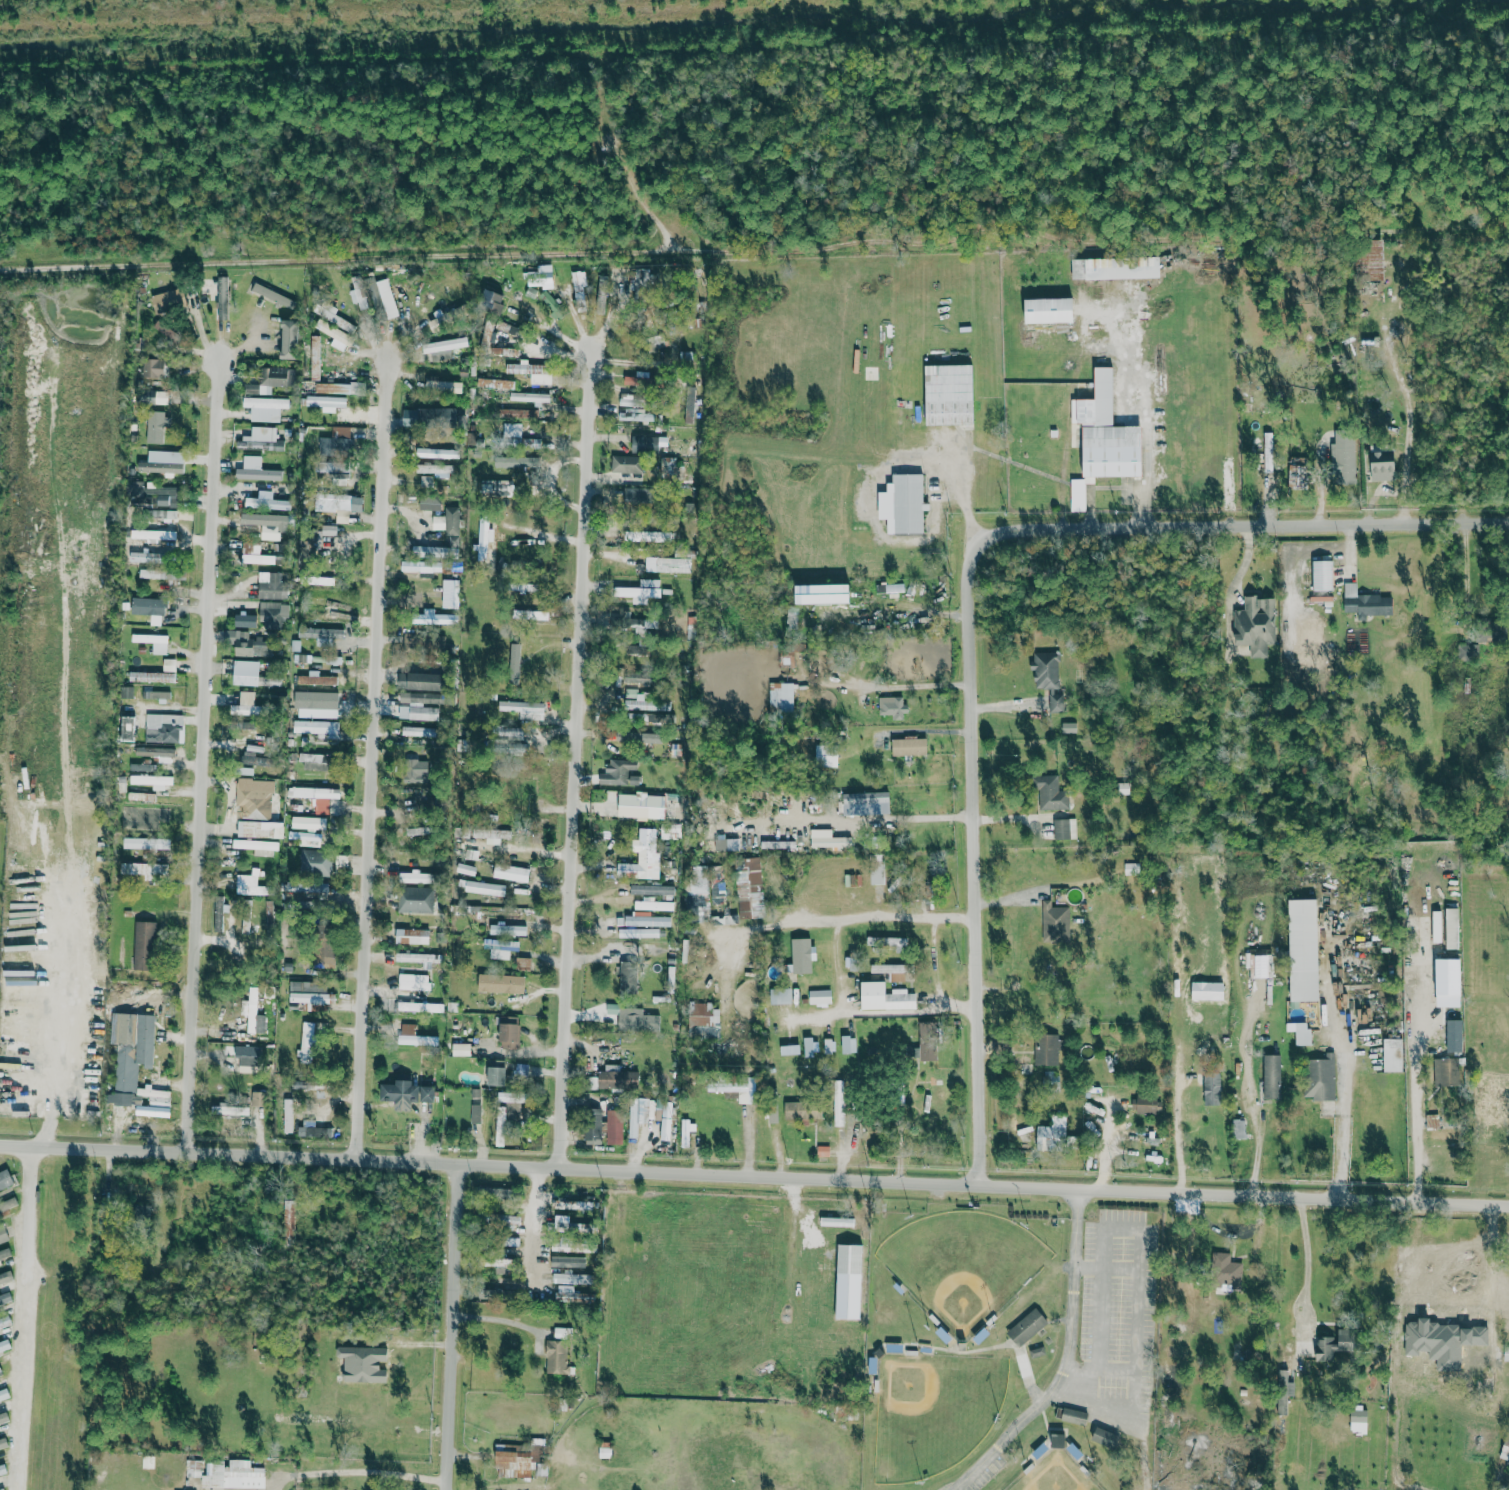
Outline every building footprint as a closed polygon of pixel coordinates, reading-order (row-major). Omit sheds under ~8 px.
[(1385,280),(1384,238),(1358,239),(1359,280),(1385,280)] [(1161,256),(1071,259),(1072,280),(1161,277),(1161,256)] [(630,289),(649,290),(649,269),(634,268),(634,277),(630,277),(630,289)] [(585,298),(583,287),(587,286),(584,270),(571,272),(576,300),(585,298)] [(219,320),(228,319),(227,276),(217,277),(219,320)] [(396,317),(390,278),(378,280),(385,319),(396,317)] [(297,300),(254,284),(251,292),(294,308),(297,300)] [(152,294),(154,311),(187,306),(185,289),(152,294)] [(479,310),(500,315),(505,294),(484,289),(479,310)] [(1026,323),(1075,322),(1074,298),(1026,299),(1026,323)] [(353,333),(356,326),(335,315),(338,309),(319,299),(312,312),(353,333)] [(153,327),(169,337),(174,330),(158,320),(153,327)] [(299,320),(282,320),(281,359),(298,359),(299,320)] [(353,336),(318,320),(314,328),(349,344),(353,336)] [(311,380),(319,380),(320,336),(312,335),(311,380)] [(423,352),(468,348),(467,338),(422,342),(423,352)] [(143,378),(164,378),(165,359),(143,359),(143,378)] [(552,365),(528,365),(528,359),(520,359),(520,364),(506,364),(506,374),(531,374),(531,386),(552,386),(552,365)] [(925,365),(926,425),(975,424),(973,364),(925,365)] [(243,394),(271,394),(271,386),(287,386),(288,368),(259,367),(259,384),(243,384),(243,394)] [(1143,476),(1143,426),(1114,426),(1114,367),(1095,367),(1095,399),(1071,399),(1072,423),(1084,423),(1084,479),(1071,479),(1072,512),(1086,511),(1086,484),(1096,484),(1096,477),(1143,476)] [(513,389),(514,380),(478,379),(478,388),(513,389)] [(316,393),(365,394),(365,384),(316,382),(316,393)] [(169,391),(142,390),(141,404),(168,405),(169,391)] [(550,403),(550,394),(510,392),(510,402),(541,403),(541,402),(550,403)] [(619,420),(653,422),(653,414),(643,413),(643,396),(620,395),(619,408),(619,420)] [(323,407),(322,412),(336,413),(336,407),(346,408),(347,397),(307,396),(306,406),(323,407)] [(251,422),(280,422),(280,409),(289,409),(289,399),(243,397),(243,408),(251,408),(251,422)] [(403,410),(404,423),(457,420),(456,407),(403,410)] [(147,443),(166,444),(167,412),(148,411),(147,443)] [(521,423),(505,423),(505,445),(522,445),(521,423)] [(349,448),(350,427),(333,426),(332,447),(349,448)] [(277,427),(251,427),(251,438),(237,438),(237,449),(284,450),(284,441),(276,440),(277,427)] [(1357,483),(1355,429),(1335,430),(1336,443),(1332,443),(1333,484),(1357,483)] [(1273,472),(1274,432),(1265,432),(1265,472),(1273,472)] [(612,472),(642,473),(642,451),(656,451),(657,436),(633,436),(632,455),(612,455),(612,472)] [(459,459),(459,450),(418,449),(418,458),(459,459)] [(184,452),(148,451),(148,462),(138,462),(137,472),(183,473),(184,452)] [(1371,481),(1397,481),(1397,452),(1372,452),(1371,481)] [(282,470),(261,470),(262,456),(243,455),(243,469),(236,469),(236,479),(281,480),(282,470)] [(1289,489),(1308,490),(1309,466),(1305,466),(1305,457),(1290,457),(1289,489)] [(315,463),(315,473),(331,472),(331,484),(348,484),(347,462),(315,463)] [(451,464),(417,465),(417,475),(451,474),(451,464)] [(888,534),(924,533),(924,510),(925,510),(925,474),(893,474),(893,482),(887,482),(887,492),(878,492),(879,519),(887,519),(888,534)] [(421,486),(432,486),(432,476),(420,476),(421,486)] [(505,494),(506,480),(482,480),(481,494),(505,494)] [(144,482),(127,481),(127,494),(144,495),(144,482)] [(648,488),(624,487),(624,503),(647,504),(648,488)] [(158,507),(179,506),(178,489),(157,490),(158,507)] [(272,500),(273,491),(258,491),(258,498),(245,497),(245,508),(290,510),(290,500),(272,500)] [(315,512),(336,512),(336,523),(349,523),(349,511),(362,512),(362,495),(315,494),(315,512)] [(441,511),(441,497),(420,496),(420,510),(441,511)] [(432,530),(445,530),(445,535),(460,535),(459,507),(445,507),(445,515),(432,516),(432,530)] [(177,520),(177,511),(148,510),(148,519),(177,520)] [(261,540),(280,541),(281,525),(287,525),(288,516),(242,514),(241,524),(261,524),(261,540)] [(479,547),(478,559),(487,559),(487,542),(493,542),(494,531),(488,530),(489,515),(480,515),(479,547)] [(337,535),(337,525),(322,525),(322,535),(337,535)] [(176,531),(131,530),(131,539),(176,540),(176,531)] [(241,563),(275,564),(275,555),(260,555),(260,544),(242,544),(241,563)] [(166,553),(130,552),(130,562),(165,563),(166,553)] [(645,571),(690,572),(690,558),(645,557),(645,571)] [(1333,561),(1313,561),(1313,590),(1333,590),(1333,561)] [(408,570),(435,571),(435,563),(409,562),(408,570)] [(163,570),(140,569),(140,579),(163,579),(163,570)] [(283,599),(284,573),(259,572),(258,598),(283,599)] [(334,585),(334,577),(305,576),(305,584),(334,585)] [(632,597),(632,604),(647,604),(647,597),(660,598),(660,579),(640,579),(640,587),(615,587),(615,596),(632,597)] [(443,608),(458,608),(458,580),(443,580),(443,608)] [(1345,612),(1359,612),(1359,621),(1367,620),(1367,615),(1394,615),(1393,595),(1358,596),(1357,582),(1344,582),(1345,612)] [(876,593),(911,594),(911,585),(876,583),(876,593)] [(796,585),(796,604),(851,603),(850,584),(796,585)] [(324,618),(337,618),(337,605),(342,605),(342,597),(311,596),(310,605),(324,605),(324,618)] [(1274,597),(1244,598),(1245,610),(1235,610),(1235,645),(1251,645),(1252,658),(1275,657),(1274,597)] [(165,599),(132,598),(131,616),(164,617),(165,599)] [(289,603),(259,602),(259,622),(265,622),(265,628),(282,629),(282,619),(288,619),(289,603)] [(518,619),(548,620),(549,612),(519,610),(518,619)] [(458,614),(411,613),(411,623),(457,624),(458,614)] [(235,627),(257,627),(257,615),(235,614),(235,627)] [(657,619),(635,620),(635,630),(657,629),(657,619)] [(343,639),(343,629),(299,628),(298,638),(343,639)] [(236,641),(235,655),(270,657),(271,637),(256,637),(256,639),(249,638),(249,631),(225,630),(225,641),(236,641)] [(167,654),(167,644),(152,643),(152,654),(167,654)] [(510,668),(520,669),(520,644),(511,643),(510,668)] [(1478,644),(1458,645),(1459,661),(1479,661),(1478,644)] [(1050,712),(1069,712),(1070,694),(1059,694),(1059,653),(1033,652),(1032,670),(1035,670),(1035,689),(1050,689),(1050,712)] [(175,659),(163,659),(163,673),(129,672),(129,681),(175,683),(175,659)] [(259,661),(234,660),(233,685),(279,686),(279,677),(259,676),(259,661)] [(319,676),(319,670),(309,671),(309,675),(298,675),(298,684),(337,684),(337,676),(319,676)] [(398,689),(443,690),(444,674),(399,672),(398,689)] [(624,682),(643,683),(643,672),(624,672),(624,682)] [(793,712),(794,683),(770,683),(769,712),(793,712)] [(133,698),(133,687),(120,687),(120,698),(133,698)] [(668,710),(668,701),(651,701),(651,693),(638,693),(638,689),(625,689),(625,710),(668,710)] [(231,705),(230,715),(266,715),(266,706),(254,706),(255,692),(240,691),(240,705),(231,705)] [(295,708),(338,709),(339,693),(295,691),(295,708)] [(439,719),(439,706),(441,706),(441,693),(400,693),(400,704),(399,704),(399,719),(439,719)] [(903,697),(879,697),(879,715),(892,715),(892,721),(906,720),(906,705),(903,705),(903,697)] [(520,712),(520,719),(543,720),(544,703),(499,701),(498,711),(520,712)] [(183,715),(146,714),(146,742),(182,743),(183,715)] [(134,742),(135,717),(122,716),(122,741),(134,742)] [(339,721),(294,720),(293,733),(319,733),(319,738),(339,739),(339,721)] [(436,736),(436,728),(402,727),(402,736),(436,736)] [(521,729),(506,729),(506,739),(521,738),(521,729)] [(662,744),(662,733),(634,733),(634,743),(662,744)] [(892,739),(893,756),(928,755),(927,738),(892,739)] [(837,767),(838,745),(816,745),(816,767),(837,767)] [(175,748),(136,747),(136,755),(175,757),(175,748)] [(273,765),(273,757),(255,757),(255,751),(242,751),(242,765),(273,765)] [(303,762),(303,768),(336,769),(336,755),(299,754),(299,761),(303,762)] [(608,761),(608,787),(638,786),(637,760),(608,761)] [(152,788),(173,788),(173,776),(130,775),(130,784),(152,785),(152,788)] [(1058,775),(1032,776),(1033,790),(1040,790),(1040,810),(1070,810),(1070,791),(1058,791),(1058,775)] [(239,837),(283,839),(284,822),(270,822),(272,788),(236,787),(235,807),(240,808),(239,837)] [(329,814),(329,799),(340,799),(341,789),(293,787),(292,797),(316,798),(315,814),(329,814)] [(155,801),(155,794),(128,792),(128,800),(155,801)] [(890,792),(845,793),(845,804),(890,803),(890,792)] [(665,795),(619,794),(618,818),(665,820),(665,795)] [(505,808),(517,809),(517,797),(505,797),(505,808)] [(327,818),(292,817),(292,829),(326,830),(327,818)] [(1054,840),(1077,839),(1076,819),(1054,819),(1054,840)] [(504,830),(473,829),(473,837),(504,839),(504,830)] [(657,878),(658,829),(638,829),(638,839),(632,839),(632,852),(638,852),(637,864),(617,863),(617,877),(657,878)] [(852,838),(832,837),(832,830),(811,829),(811,847),(851,848),(852,838)] [(289,840),(308,840),(308,832),(289,832),(289,840)] [(123,848),(171,849),(171,839),(123,838),(123,848)] [(254,849),(254,856),(276,857),(277,841),(233,840),(233,848),(254,849)] [(331,877),(331,851),(300,850),(300,875),(331,877)] [(885,885),(885,854),(871,855),(872,886),(885,885)] [(761,858),(735,859),(737,919),(763,918),(761,858)] [(158,864),(121,863),(121,874),(158,875),(158,864)] [(476,868),(458,863),(455,871),(473,877),(476,868)] [(493,877),(527,883),(529,870),(495,864),(493,877)] [(707,866),(691,866),(692,877),(683,877),(684,907),(697,906),(697,916),(709,916),(707,866)] [(722,891),(721,866),(711,866),(712,892),(722,891)] [(268,895),(268,886),(258,886),(258,868),(251,868),(251,875),(236,874),(236,894),(268,895)] [(845,886),(861,886),(861,875),(845,875),(845,886)] [(328,892),(328,882),(287,882),(287,892),(328,892)] [(505,884),(465,882),(465,893),(505,895),(505,884)] [(673,895),(674,886),(630,885),(630,895),(673,895)] [(435,887),(398,887),(398,913),(434,913),(435,887)] [(222,900),(213,900),(215,932),(223,932),(222,900)] [(273,900),(265,901),(266,930),(273,930),(273,900)] [(1051,900),(1042,901),(1043,942),(1069,941),(1069,907),(1052,907),(1051,900)] [(1320,1001),(1318,900),(1290,900),(1291,1002),(1320,1001)] [(297,902),(297,913),(314,912),(313,901),(297,902)] [(673,902),(634,901),(634,909),(673,911),(673,902)] [(1420,949),(1459,949),(1460,909),(1407,908),(1407,932),(1420,932),(1420,949)] [(498,918),(497,910),(480,911),(480,919),(498,918)] [(650,916),(650,912),(633,912),(633,917),(616,916),(616,926),(670,927),(671,917),(650,916)] [(133,970),(153,971),(155,922),(135,921),(133,970)] [(526,926),(506,926),(506,935),(526,936),(526,926)] [(396,944),(429,945),(429,930),(396,929),(396,944)] [(659,929),(619,929),(619,938),(659,938),(659,929)] [(316,931),(314,968),(331,969),(333,932),(316,931)] [(907,938),(881,938),(881,951),(907,951),(907,938)] [(812,974),(812,961),(817,961),(816,947),(811,947),(811,939),(792,939),(793,974),(812,974)] [(490,959),(510,960),(510,951),(519,952),(520,941),(484,940),(484,949),(490,949),(490,959)] [(440,963),(440,954),(396,952),(396,962),(440,963)] [(1256,978),(1272,978),(1272,956),(1255,956),(1256,978)] [(531,971),(531,958),(516,958),(516,970),(531,971)] [(637,962),(620,962),(620,994),(636,995),(637,962)] [(871,973),(892,974),(892,982),(907,982),(907,965),(871,964),(871,973)] [(398,990),(429,991),(429,975),(399,974),(398,990)] [(524,994),(525,976),(479,974),(478,992),(524,994)] [(289,1003),(328,1004),(329,983),(290,981),(289,1003)] [(886,982),(861,982),(862,1010),(917,1009),(916,993),(907,993),(907,990),(886,990),(886,982)] [(1225,1001),(1225,982),(1192,982),(1192,1000),(1225,1001)] [(770,1005),(792,1004),(792,988),(770,989),(770,1005)] [(809,1004),(832,1003),(832,990),(809,990),(809,1004)] [(443,1004),(399,1002),(398,1011),(443,1013),(443,1004)] [(719,1009),(711,1009),(710,1003),(688,1003),(688,1039),(719,1038),(719,1009)] [(1311,1028),(1320,1028),(1318,1003),(1310,1003),(1311,1028)] [(618,1015),(618,1004),(606,1004),(606,1014),(618,1015)] [(660,1015),(643,1015),(643,1009),(619,1008),(618,1030),(659,1031),(660,1015)] [(155,1016),(112,1013),(110,1043),(135,1045),(135,1050),(117,1049),(114,1094),(108,1094),(107,1104),(137,1106),(136,1115),(169,1117),(171,1091),(136,1089),(138,1066),(152,1067),(155,1016)] [(500,1024),(500,1049),(519,1049),(520,1017),(506,1017),(506,1024),(500,1024)] [(1464,1052),(1463,1020),(1447,1020),(1448,1053),(1464,1052)] [(919,1022),(920,1062),(939,1061),(937,1021),(919,1022)] [(299,1063),(313,1064),(314,1023),(301,1023),(299,1063)] [(1311,1023),(1296,1023),(1296,1046),(1311,1046),(1311,1023)] [(438,1037),(415,1037),(416,1024),(400,1024),(399,1045),(438,1046),(438,1037)] [(1058,1034),(1034,1035),(1034,1066),(1059,1065),(1058,1034)] [(842,1037),(843,1054),(857,1053),(856,1036),(842,1037)] [(814,1057),(813,1037),(804,1038),(805,1057),(814,1057)] [(1404,1039),(1384,1039),(1384,1072),(1403,1072),(1404,1039)] [(470,1057),(470,1044),(452,1044),(452,1056),(470,1057)] [(800,1045),(780,1046),(781,1055),(800,1055),(800,1045)] [(239,1071),(260,1072),(260,1046),(235,1046),(234,1058),(239,1058),(239,1071)] [(1335,1053),(1326,1053),(1326,1060),(1305,1060),(1306,1097),(1313,1097),(1313,1101),(1336,1100),(1335,1053)] [(1282,1055),(1264,1056),(1264,1100),(1282,1100),(1282,1055)] [(1460,1058),(1434,1059),(1435,1086),(1460,1086),(1460,1058)] [(620,1072),(620,1064),(601,1065),(601,1089),(639,1088),(638,1071),(620,1072)] [(1205,1106),(1222,1105),(1221,1073),(1203,1074),(1205,1106)] [(708,1091),(725,1092),(724,1098),(738,1098),(738,1104),(748,1104),(748,1080),(708,1078),(708,1091)] [(434,1087),(412,1087),(412,1081),(396,1081),(396,1085),(381,1085),(381,1102),(395,1103),(395,1112),(412,1112),(412,1103),(434,1103),(434,1087)] [(266,1092),(252,1092),(251,1106),(266,1107),(266,1092)] [(506,1109),(513,1109),(513,1095),(507,1095),(507,1107),(496,1107),(495,1146),(505,1147),(506,1109)] [(1162,1113),(1162,1097),(1133,1096),(1133,1113),(1162,1113)] [(629,1138),(637,1138),(638,1121),(654,1122),(654,1107),(656,1107),(656,1099),(630,1098),(629,1138)] [(283,1133),(292,1133),(293,1100),(284,1100),(283,1133)] [(672,1102),(663,1102),(661,1141),(670,1141),(672,1102)] [(821,1119),(821,1102),(784,1103),(784,1123),(809,1123),(809,1119),(821,1119)] [(212,1104),(212,1115),(230,1115),(230,1104),(212,1104)] [(481,1105),(471,1105),(470,1123),(481,1123),(481,1105)] [(778,1123),(778,1105),(769,1105),(769,1124),(778,1123)] [(585,1140),(593,1141),(593,1144),(601,1145),(602,1109),(586,1109),(585,1140)] [(607,1109),(606,1144),(622,1145),(623,1110),(607,1109)] [(1067,1115),(1052,1115),(1051,1126),(1037,1126),(1037,1149),(1066,1150),(1067,1115)] [(1427,1128),(1439,1127),(1439,1115),(1426,1115),(1427,1128)] [(1233,1139),(1245,1139),(1246,1120),(1234,1120),(1233,1139)] [(817,1156),(830,1157),(830,1146),(817,1146),(817,1156)] [(13,1186),(7,1170),(0,1173),(0,1191),(13,1186)] [(505,1187),(489,1188),(489,1197),(505,1196),(505,1187)] [(17,1204),(14,1197),(0,1203),(0,1210),(1,1212),(17,1204)] [(592,1209),(593,1201),(553,1199),(552,1208),(592,1209)] [(294,1236),(295,1201),(283,1200),(282,1236),(294,1236)] [(520,1225),(520,1215),(497,1214),(497,1226),(505,1226),(505,1224),(520,1225)] [(562,1222),(563,1215),(556,1214),(555,1231),(593,1232),(594,1223),(562,1222)] [(9,1240),(3,1226),(0,1227),(0,1244),(9,1240)] [(551,1251),(591,1252),(591,1237),(552,1237),(551,1251)] [(863,1244),(838,1243),(836,1318),(861,1318),(863,1244)] [(11,1256),(9,1248),(0,1251),(0,1259),(11,1256)] [(1230,1252),(1215,1252),(1214,1278),(1236,1279),(1236,1262),(1230,1261),(1230,1252)] [(551,1267),(585,1268),(586,1257),(551,1256),(551,1267)] [(505,1274),(506,1257),(484,1257),(484,1266),(495,1266),(495,1274),(505,1274)] [(12,1281),(10,1272),(0,1275),(0,1284),(12,1281)] [(552,1283),(593,1284),(594,1274),(553,1272),(552,1283)] [(574,1292),(574,1285),(556,1285),(556,1301),(595,1302),(595,1293),(574,1292)] [(9,1292),(0,1295),(0,1305),(12,1301),(9,1292)] [(1006,1333),(1020,1347),(1048,1321),(1035,1306),(1006,1333)] [(12,1324),(8,1314),(0,1317),(0,1329),(12,1324)] [(546,1373),(566,1373),(567,1327),(554,1327),(554,1339),(546,1339),(546,1373)] [(1317,1361),(1335,1361),(1335,1350),(1351,1350),(1351,1329),(1338,1328),(1338,1337),(1318,1336),(1317,1361)] [(11,1348),(7,1338),(0,1341),(0,1353),(11,1348)] [(344,1357),(343,1381),(386,1382),(386,1369),(380,1369),(380,1361),(387,1361),(387,1347),(336,1346),(336,1357),(344,1357)] [(1045,1354),(1042,1346),(1029,1351),(1032,1358),(1045,1354)] [(1277,1414),(1289,1414),(1290,1369),(1278,1369),(1277,1414)] [(10,1397),(6,1388),(0,1390),(0,1401),(10,1397)] [(1085,1425),(1088,1413),(1064,1407),(1061,1419),(1085,1425)] [(9,1423),(6,1413),(0,1415),(0,1425),(9,1423)] [(1120,1435),(1096,1427),(1092,1440),(1116,1448),(1120,1435)] [(1052,1447),(1066,1447),(1066,1434),(1052,1433),(1052,1447)] [(1505,1437),(1500,1458),(1508,1460),(1508,1438),(1505,1437)] [(506,1478),(534,1477),(534,1475),(544,1475),(544,1438),(529,1438),(529,1444),(495,1444),(495,1467),(506,1467),(506,1478)] [(154,1456),(142,1456),(141,1468),(153,1468),(154,1456)] [(264,1489),(265,1467),(250,1467),(250,1459),(228,1459),(228,1463),(206,1462),(206,1474),(201,1474),(201,1487),(264,1489)] [(185,1477),(202,1477),(202,1460),(186,1460),(185,1477)]
